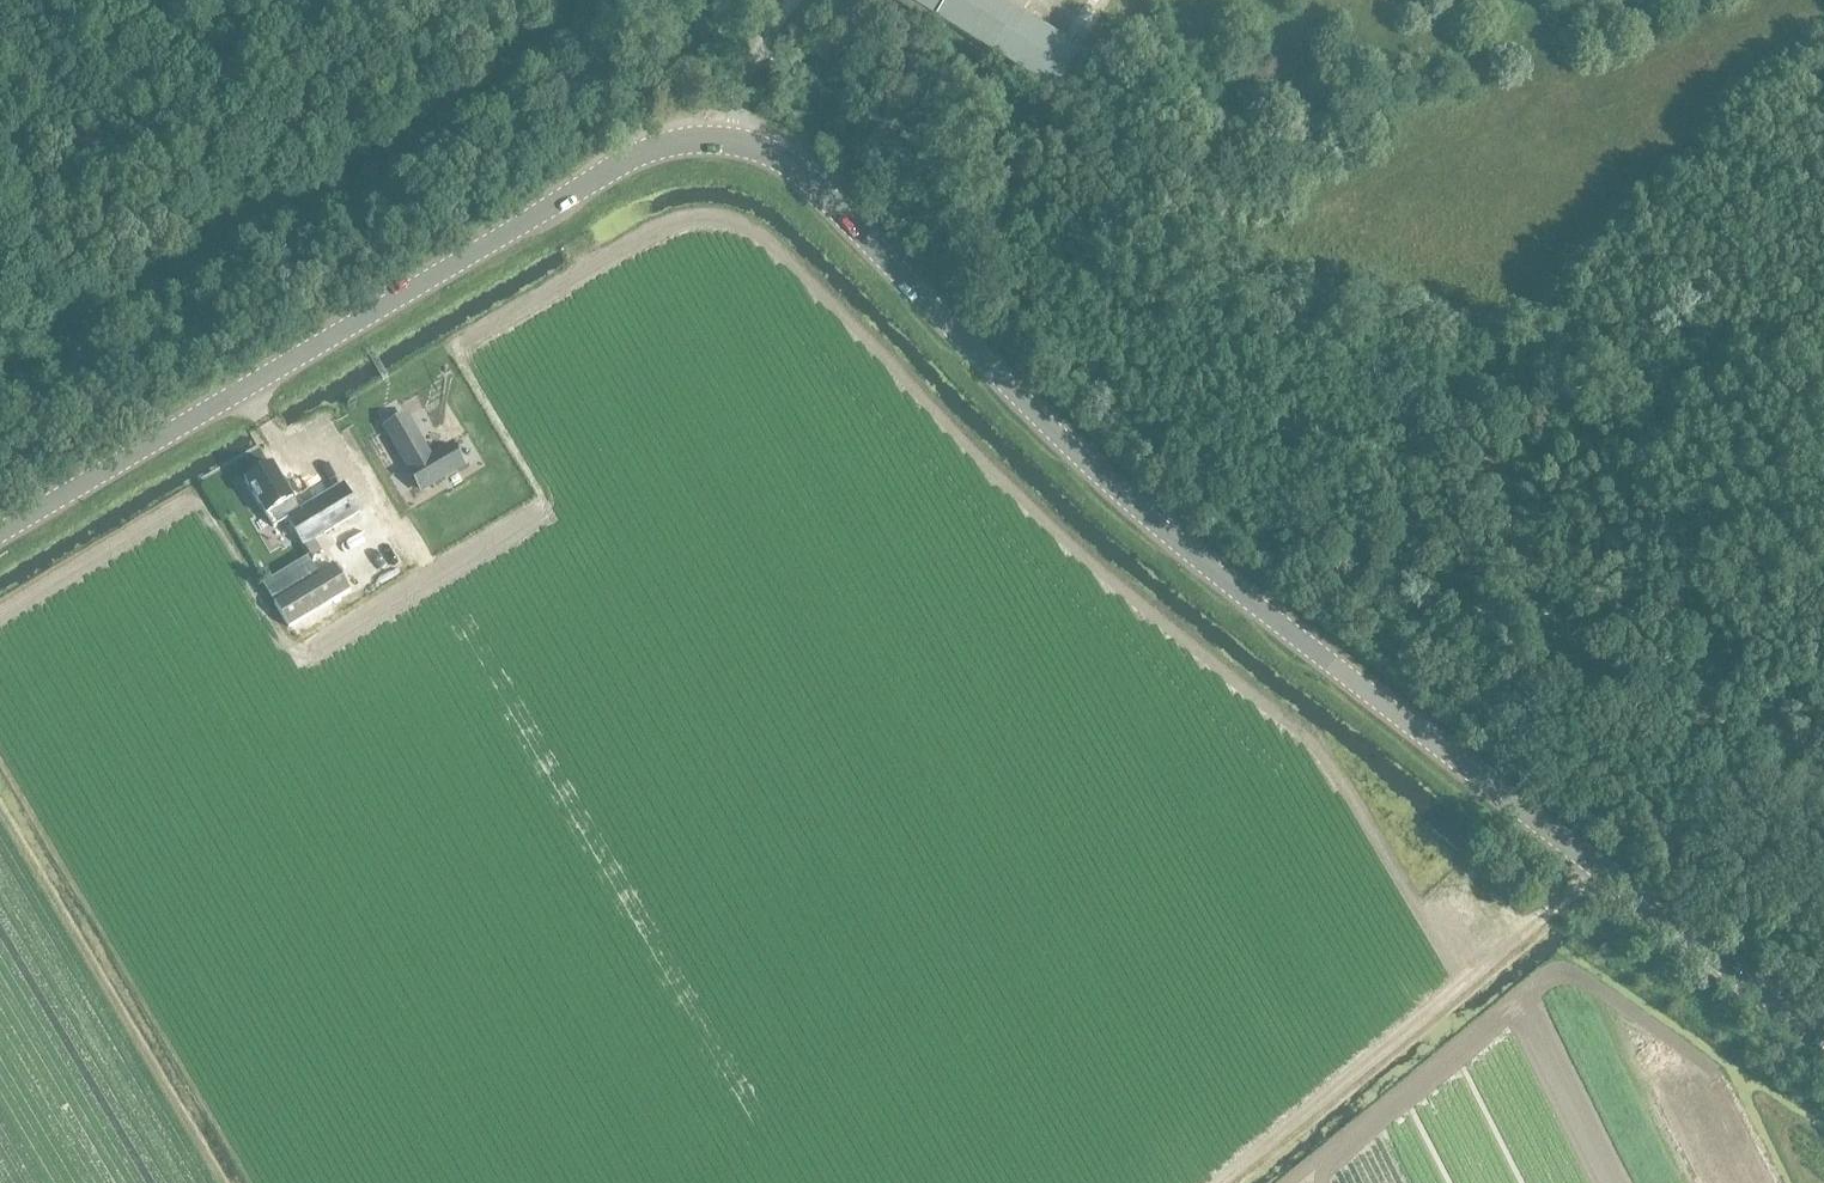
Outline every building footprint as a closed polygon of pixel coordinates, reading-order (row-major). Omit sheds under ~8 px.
[(940,0),(910,0),(932,13),(940,0)] [(1007,0),(940,0),(932,13),(1056,87),(1081,45),(1007,0)] [(406,416),(385,427),(421,489),(463,465),(451,444),(429,457),(406,416)] [(280,505),(288,517),(299,511),(292,498),(272,464),(245,480),(266,514),(280,505)] [(343,485),(299,511),(288,517),(287,518),(318,570),(333,561),(319,536),(359,512),(343,485)] [(264,585),(271,598),(316,571),(308,558),(264,585)] [(274,602),(289,627),(351,590),(336,565),(274,602)]
